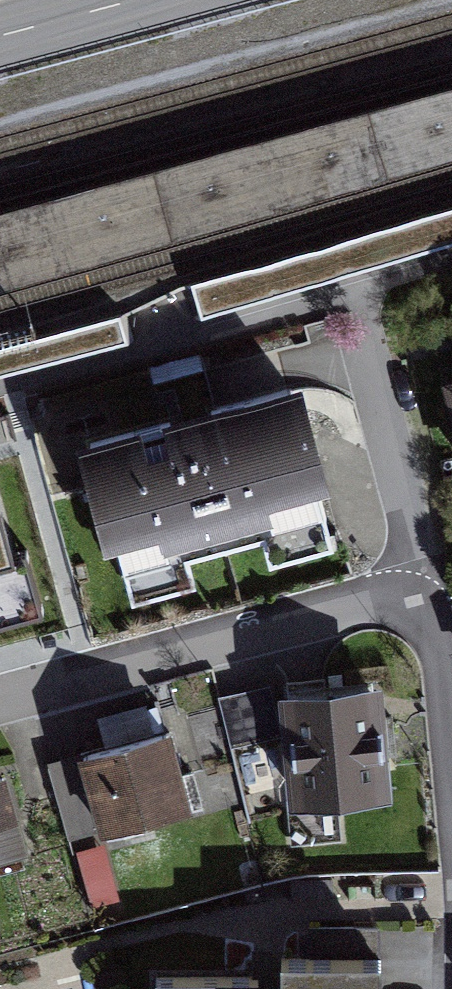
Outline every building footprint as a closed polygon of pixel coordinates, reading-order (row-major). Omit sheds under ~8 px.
[(0,203),(0,272),(451,144),(451,75),(0,203)] [(194,289),(200,306),(204,321),(451,247),(451,212),(293,260),(194,289)] [(33,375),(132,344),(121,308),(22,339),(33,375)] [(296,387),(83,445),(122,599),(189,582),(183,557),(269,535),(273,551),(339,534),(306,405),(296,387)] [(0,505),(0,629),(46,616),(29,551),(12,555),(0,505)] [(370,720),(367,677),(270,682),(273,735),(276,797),(374,792),(370,720)] [(226,748),(273,735),(270,682),(212,693),(226,748)] [(158,724),(68,748),(90,830),(180,806),(158,724)] [(0,781),(0,863),(29,855),(8,779),(0,781)] [(151,988),(366,988),(365,959),(266,961),(267,984),(251,984),(151,986),(151,988)]
